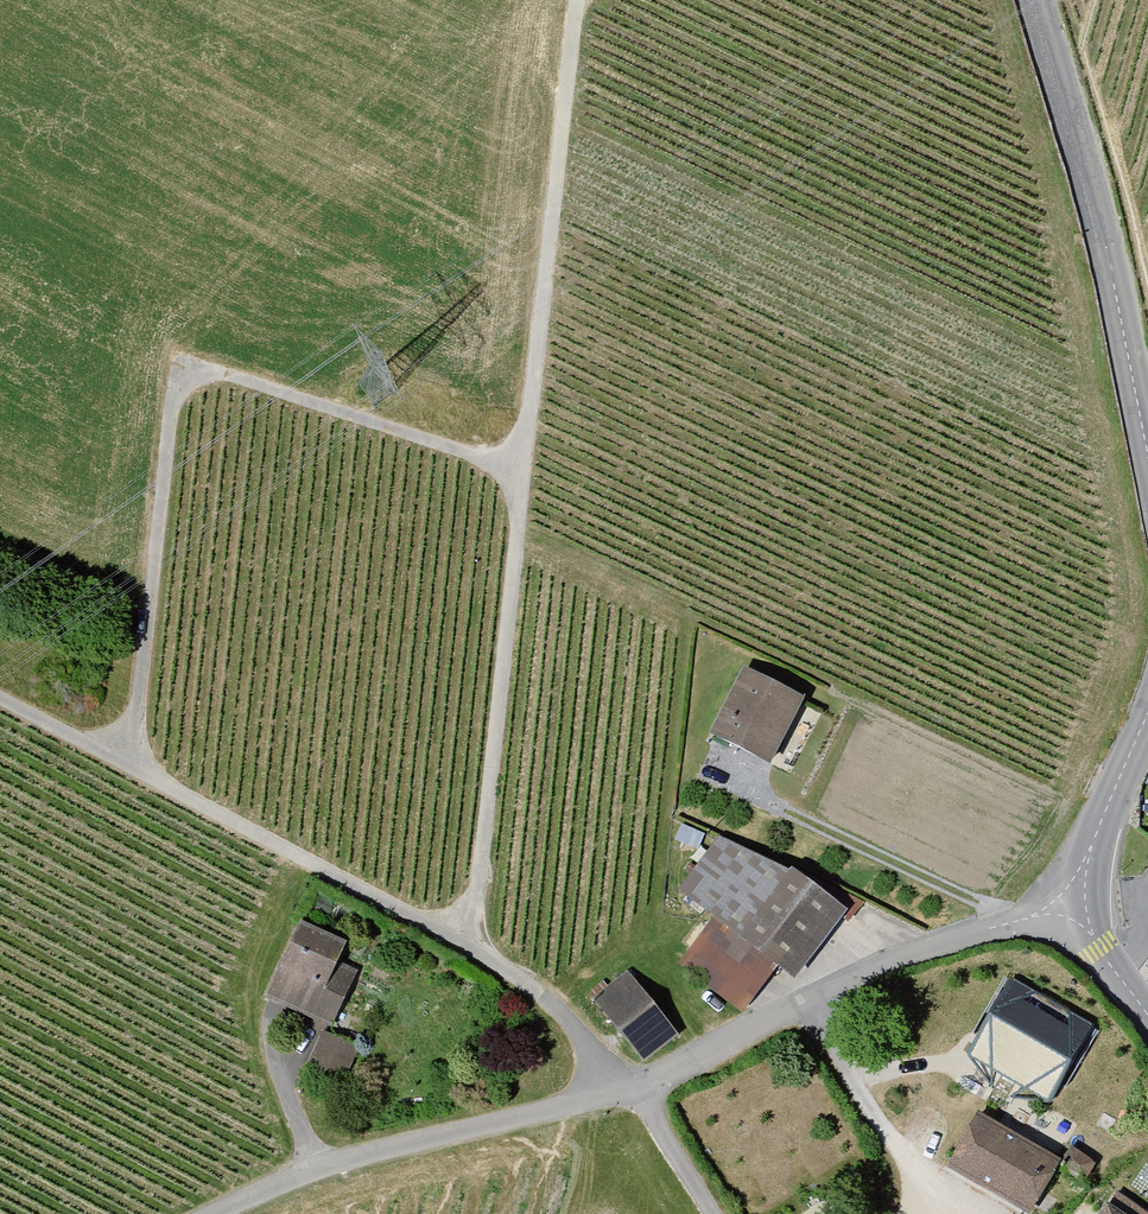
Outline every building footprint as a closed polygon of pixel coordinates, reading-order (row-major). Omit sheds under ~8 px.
[(738,663),(702,729),(767,764),(803,698),(738,663)] [(709,917),(675,964),(737,1013),(769,966),(795,983),(847,915),(793,873),(790,876),(713,834),(674,890),(709,917)] [(294,922),(258,997),(329,1030),(359,966),(337,955),(342,945),(294,922)] [(588,999),(638,1061),(674,1033),(624,971),(588,999)] [(1012,975),(967,1054),(1049,1100),(1094,1021),(1012,975)] [(323,1029),(309,1058),(346,1076),(361,1046),(323,1029)] [(927,1109),(909,1140),(1032,1211),(1058,1166),(1081,1179),(1095,1155),(992,1096),(981,1116),(970,1110),(960,1128),(927,1109)] [(1095,1213),(1147,1213),(1147,1210),(1111,1188),(1095,1213)]
